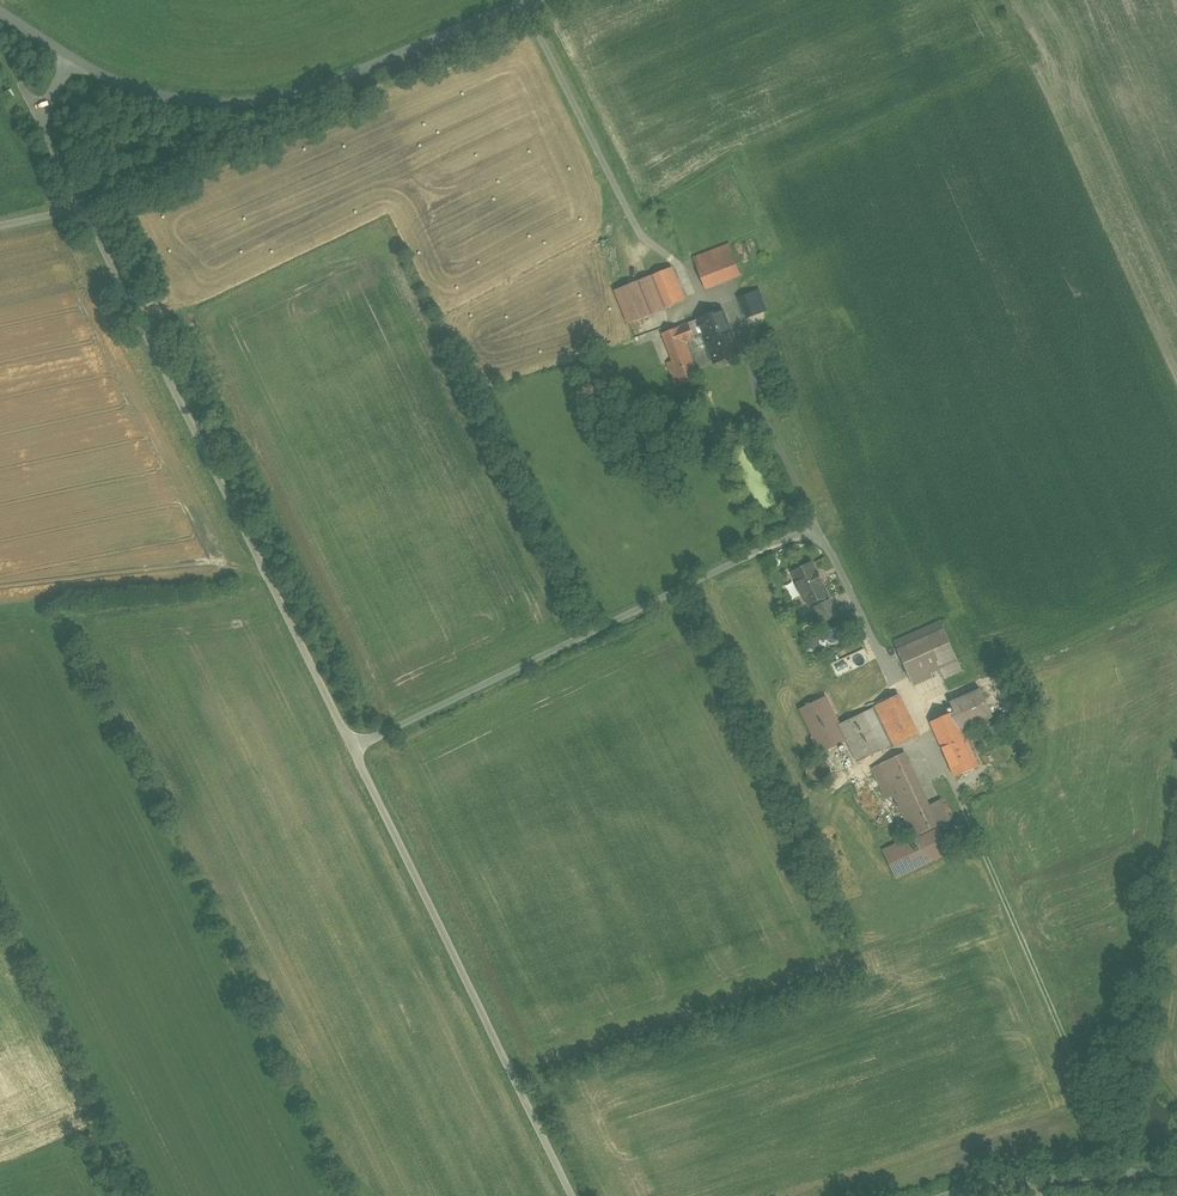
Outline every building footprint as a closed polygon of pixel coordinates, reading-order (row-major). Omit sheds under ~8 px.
[(729,243),(694,257),(706,289),(742,275),(729,243)] [(672,267),(653,275),(666,308),(685,300),(672,267)] [(652,313),(666,308),(653,275),(614,290),(627,325),(653,315),(652,313)] [(769,309),(760,288),(738,297),(747,318),(769,309)] [(722,310),(663,333),(673,360),(667,362),(677,387),(698,378),(684,342),(704,335),(702,332),(727,322),(722,310)] [(727,322),(702,332),(704,335),(715,363),(739,354),(727,322)] [(831,595),(813,561),(791,572),(797,583),(796,585),(801,595),(803,595),(808,606),(831,595)] [(839,615),(831,598),(813,607),(821,624),(839,615)] [(940,621),(895,641),(914,683),(932,675),(930,671),(938,667),(943,678),(961,670),(940,621)] [(819,650),(820,638),(809,637),(808,649),(819,650)] [(981,689),(951,702),(954,711),(963,729),(993,715),(981,689)] [(900,693),(873,707),(874,708),(892,745),(893,747),(920,734),(900,693)] [(839,724),(841,724),(827,696),(799,709),(821,754),(847,741),(839,724)] [(841,724),(839,724),(847,741),(858,762),(892,745),(874,708),(841,724)] [(963,729),(954,711),(931,721),(955,776),(979,766),(963,729)] [(930,804),(906,752),(873,767),(887,798),(895,795),(912,836),(939,824),(930,804)] [(942,798),(930,804),(939,824),(939,825),(952,819),(942,798)] [(939,825),(939,824),(912,836),(884,849),(898,879),(953,854),(939,825)]
